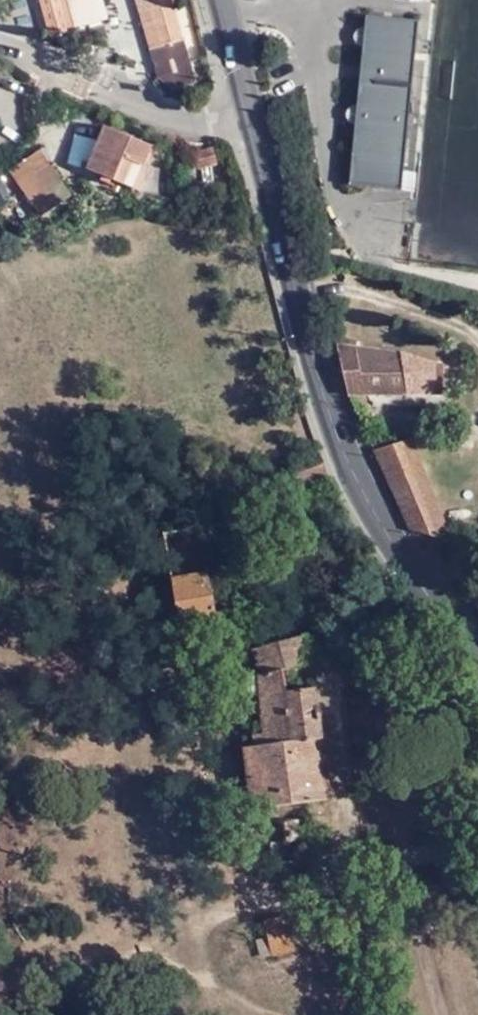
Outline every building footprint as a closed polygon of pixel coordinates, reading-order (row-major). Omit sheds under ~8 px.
[(70,19),(65,0),(41,0),(49,25),(70,19)] [(161,35),(151,0),(139,0),(150,37),(161,35)] [(161,35),(183,28),(174,0),(151,0),(161,35)] [(401,187),(418,18),(366,13),(349,182),(401,187)] [(183,28),(161,35),(174,78),(196,72),(183,28)] [(161,35),(150,37),(159,68),(170,79),(174,78),(161,35)] [(86,169),(134,189),(153,146),(105,126),(98,142),(86,169)] [(98,142),(79,135),(69,158),(71,163),(86,169),(98,142)] [(40,149),(8,171),(38,215),(70,193),(40,149)] [(196,168),(217,165),(214,150),(194,154),(196,168)] [(337,330),(350,376),(448,378),(448,347),(426,345),(406,337),(337,330)] [(373,451),(410,538),(448,551),(407,441),(373,451)] [(216,615),(198,511),(161,517),(179,619),(216,615)] [(311,662),(308,638),(253,649),(258,674),(248,676),(254,741),(245,741),(252,808),(330,801),(320,690),(292,692),(287,668),(311,662)] [(287,886),(305,882),(298,818),(285,819),(287,838),(269,841),(277,881),(285,882),(287,886)] [(273,952),(291,946),(283,918),(264,923),(273,952)]
